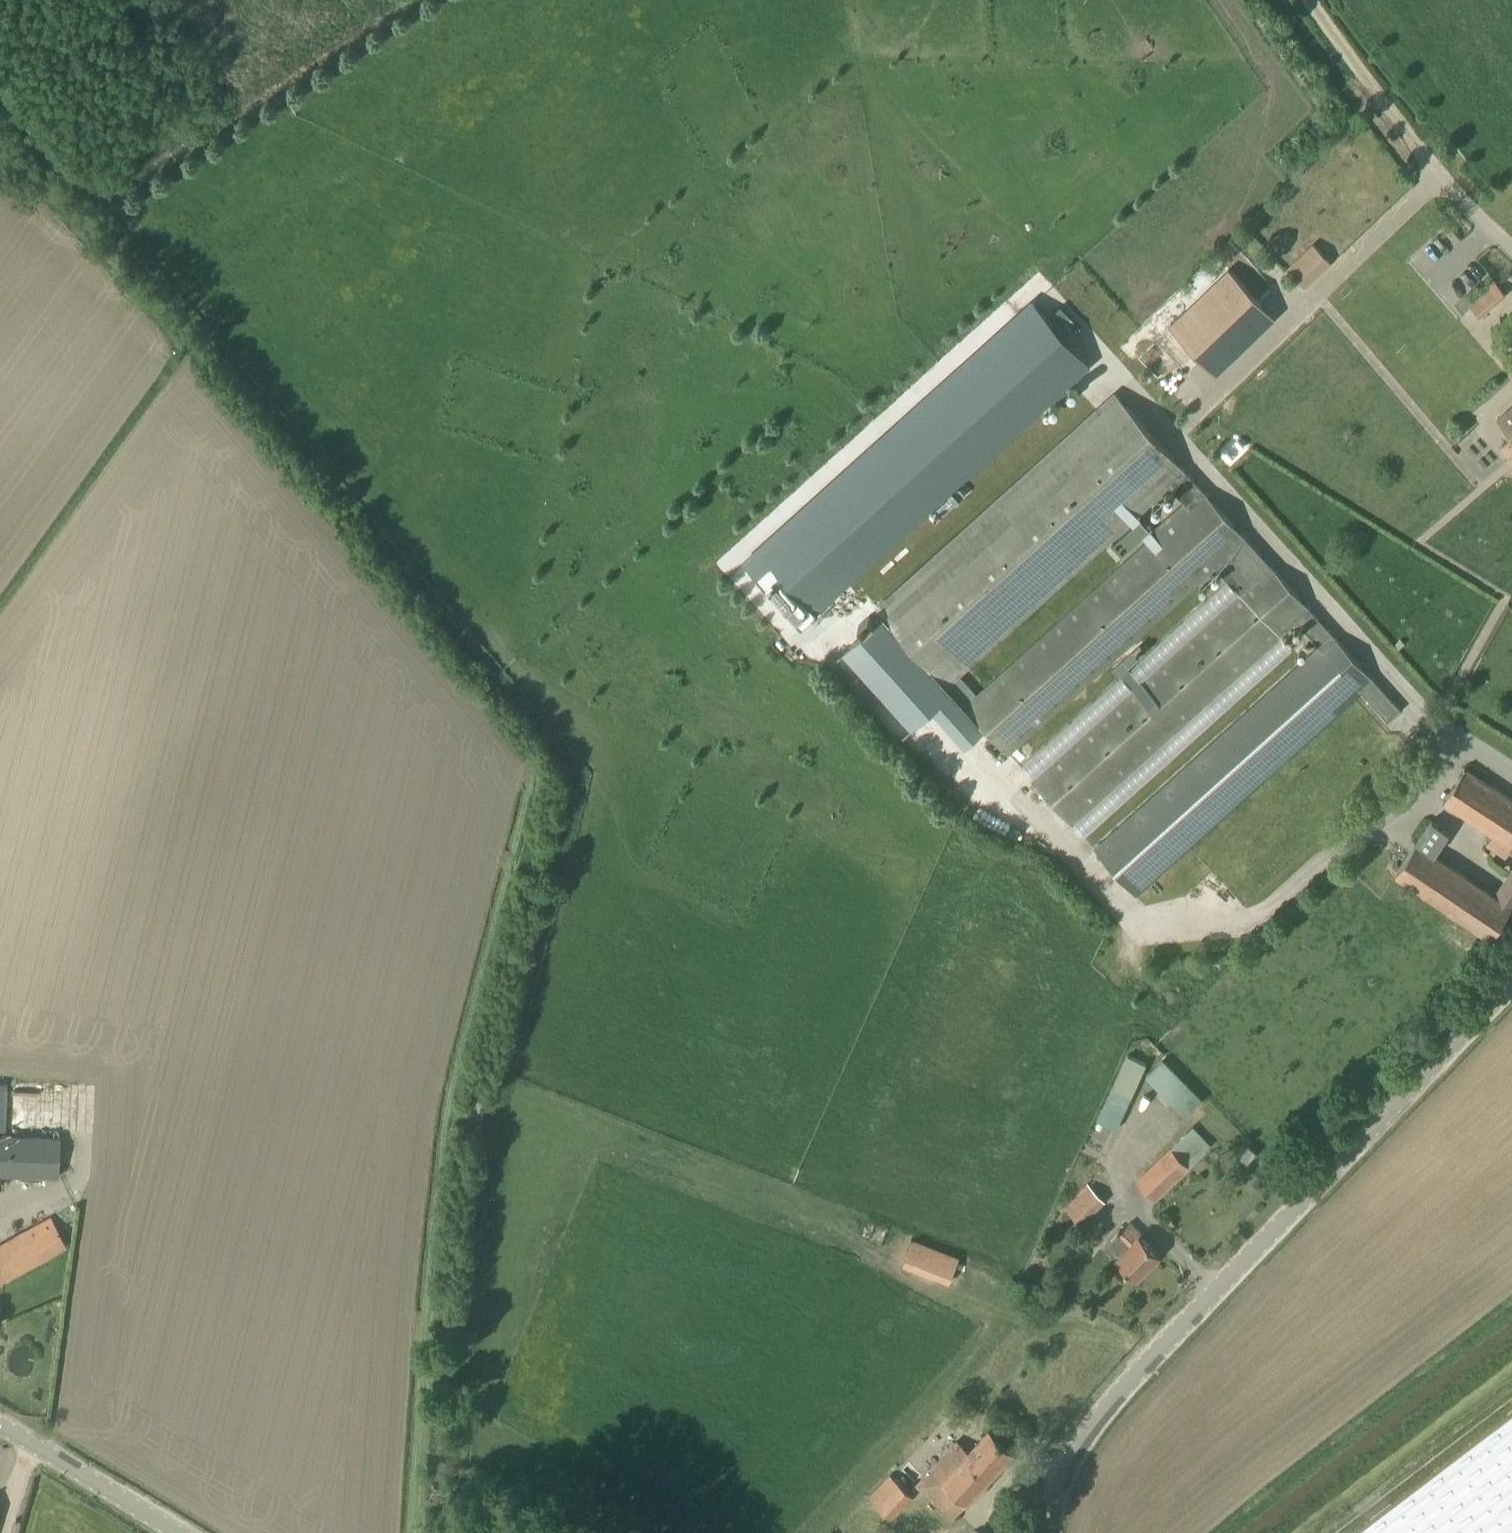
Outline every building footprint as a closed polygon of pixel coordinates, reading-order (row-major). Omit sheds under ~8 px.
[(1315,240),(1289,263),(1310,285),(1335,262),(1315,240)] [(1219,372),(1279,315),(1232,265),(1171,322),(1219,372)] [(1506,293),(1494,279),(1468,302),(1480,316),(1506,293)] [(1036,306),(762,550),(816,609),(1091,368),(1036,306)] [(1033,779),(1072,823),(1297,621),(1321,648),(1096,850),(1135,893),(1361,689),(1390,721),(1400,708),(1115,390),(876,605),(882,612),(854,637),(854,661),(910,723),(930,704),(966,744),(985,727),(1008,752),(1215,565),(1240,593),(1033,779)] [(1498,417),(1511,433),(1511,405),(1498,417)] [(1501,446),(1511,457),(1509,454),(1511,451),(1511,436),(1501,446)] [(1489,831),(1493,833),(1486,843),(1505,856),(1511,846),(1511,798),(1465,767),(1444,800),(1489,831)] [(1496,895),(1450,864),(1435,854),(1442,844),(1450,831),(1432,819),(1417,842),(1396,874),(1491,937),(1511,907),(1511,871),(1496,895)] [(1127,1053),(1111,1086),(1131,1095),(1147,1062),(1127,1053)] [(1201,1098),(1163,1058),(1146,1074),(1184,1115),(1201,1098)] [(7,1130),(8,1083),(0,1082),(0,1130),(7,1130)] [(1106,1096),(1096,1119),(1097,1119),(1116,1128),(1126,1105),(1106,1096)] [(1194,1126),(1172,1147),(1137,1179),(1155,1198),(1178,1176),(1212,1144),(1194,1126)] [(60,1136),(0,1134),(0,1173),(59,1175),(60,1136)] [(1257,1151),(1249,1145),(1240,1156),(1248,1163),(1257,1151)] [(1081,1224),(1094,1210),(1104,1200),(1089,1185),(1066,1209),(1081,1224)] [(67,1245),(51,1217),(0,1245),(0,1282),(67,1245)] [(1127,1224),(1105,1247),(1136,1278),(1160,1254),(1140,1234),(1139,1235),(1127,1224)] [(903,1265),(949,1282),(960,1255),(914,1237),(903,1265)] [(1353,1532),(1511,1532),(1511,1412),(1353,1532)] [(917,1484),(953,1517),(967,1502),(1014,1451),(990,1429),(970,1452),(957,1440),(917,1484)] [(890,1473),(868,1495),(892,1518),(913,1495),(890,1473)]
